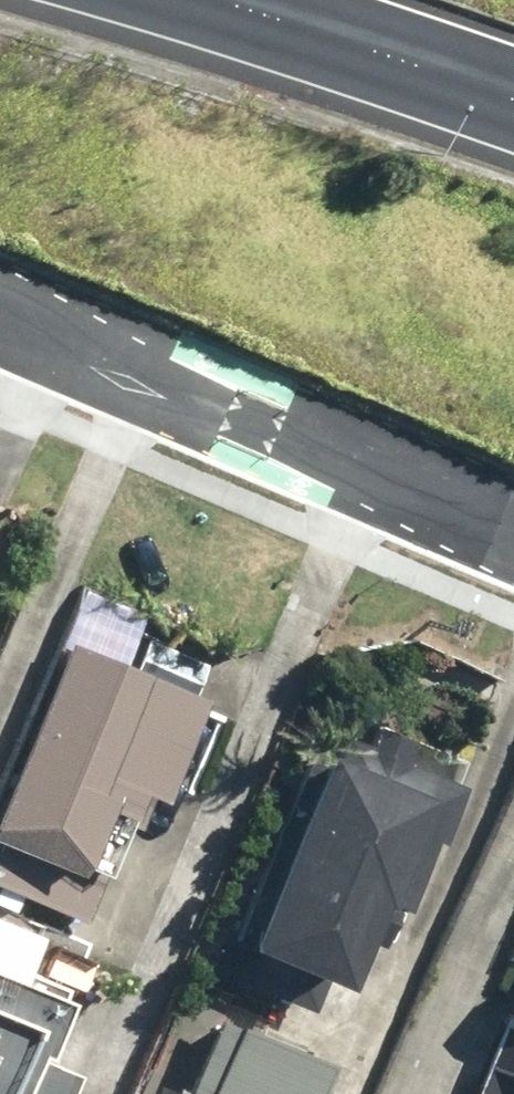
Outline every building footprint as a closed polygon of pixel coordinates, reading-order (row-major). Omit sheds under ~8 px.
[(70,631),(0,810),(0,839),(80,870),(105,806),(133,817),(143,791),(164,799),(208,685),(70,631)] [(260,879),(269,882),(248,931),(349,974),(386,888),(415,900),(468,775),(359,728),(351,746),(330,737),(296,819),(287,815),(260,879)] [(0,913),(0,1093),(65,1093),(77,1057),(45,1045),(69,980),(30,966),(44,929),(0,913)] [(334,1051),(223,1004),(193,1074),(177,1068),(166,1093),(316,1093),(334,1051)] [(478,1093),(513,1093),(513,1004),(478,1093)]
